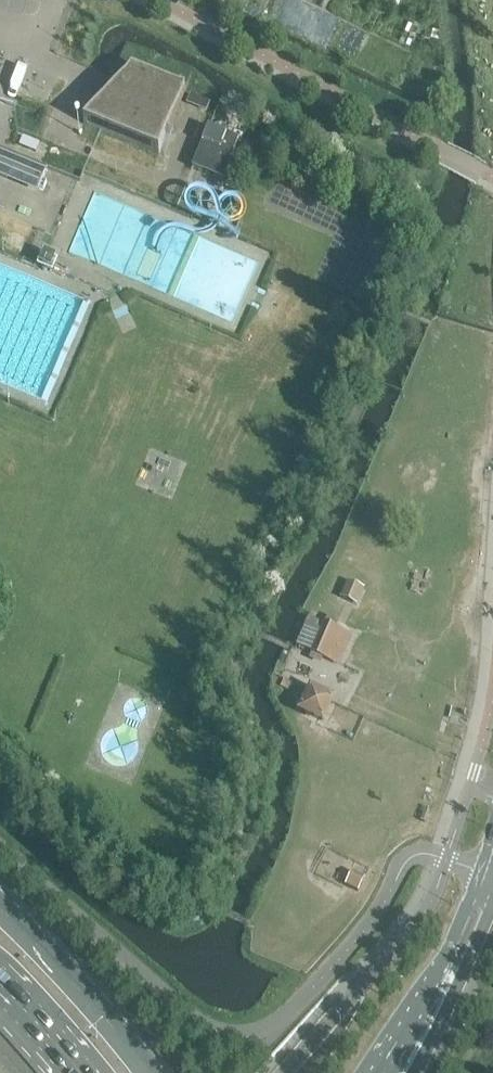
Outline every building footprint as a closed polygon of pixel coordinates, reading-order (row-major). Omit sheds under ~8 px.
[(95,109),(84,123),(101,130),(159,154),(185,89),(184,88),(183,92),(131,71),(103,104),(102,105),(98,110),(95,109)] [(210,102),(190,93),(186,102),(206,111),(210,102)] [(192,168),(224,180),(239,141),(208,128),(192,168)] [(46,168),(0,149),(0,172),(38,188),(46,168)] [(46,255),(41,265),(51,269),(56,259),(46,255)] [(356,605),(363,589),(347,582),(340,598),(356,605)] [(306,624),(298,642),(303,645),(302,647),(312,652),(311,653),(328,661),(337,664),(350,634),(324,623),(321,630),(317,628),(306,624)] [(309,690),(298,711),(320,722),(330,703),(331,700),(309,690)] [(366,876),(353,870),(346,884),(359,890),(366,876)] [(330,1056),(366,994),(365,994),(358,1005),(319,1072),(321,1072),(330,1056)] [(12,1046),(36,1072),(38,1072),(36,1071),(15,1046),(0,1030),(0,1033),(12,1046)]
